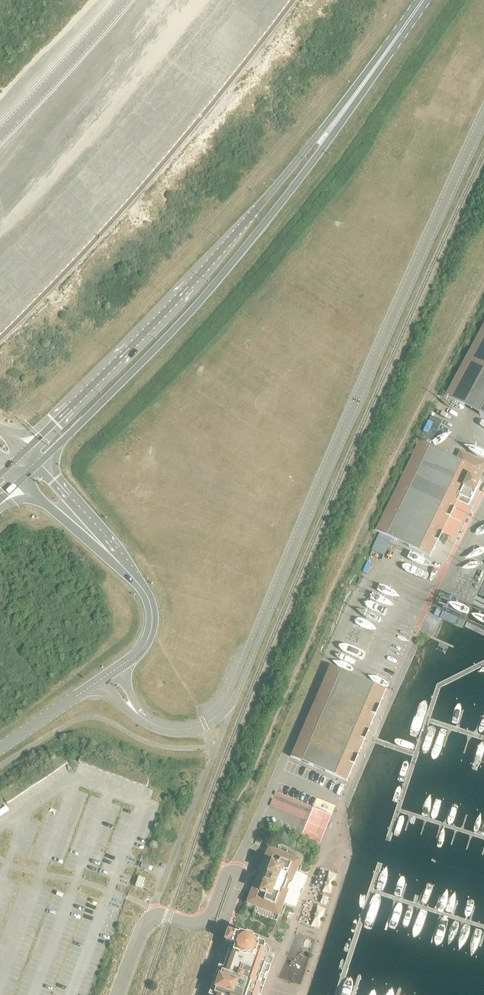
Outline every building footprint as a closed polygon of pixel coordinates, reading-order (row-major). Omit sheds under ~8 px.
[(445,397),(483,418),(483,324),(445,396),(445,397)] [(375,531),(429,557),(441,533),(453,508),(477,459),(460,451),(456,460),(419,441),(375,531)] [(441,533),(453,538),(464,513),(470,502),(478,487),(478,488),(481,481),(477,479),(483,466),(483,463),(477,459),(453,508),(441,533)] [(291,757),(346,781),(385,689),(330,666),(291,757)] [(64,758),(58,762),(61,767),(67,763),(64,758)] [(52,766),(55,771),(61,767),(58,762),(52,766)] [(52,766),(46,770),(49,775),(55,771),(52,766)] [(46,770),(40,774),(43,779),(49,775),(46,770)] [(40,774),(34,778),(37,783),(43,779),(40,774)] [(34,778),(28,782),(31,787),(37,783),(34,778)] [(28,782),(21,786),(25,791),(31,787),(28,782)] [(21,786),(15,790),(19,795),(25,791),(21,786)] [(9,794),(13,799),(19,795),(15,790),(9,794)] [(313,807),(274,792),(273,795),(311,811),(313,807)] [(9,794),(3,798),(7,803),(13,799),(9,794)] [(271,799),(269,805),(307,821),(310,814),(271,799)] [(259,880),(256,879),(248,899),(276,910),(280,900),(295,906),(307,876),(292,870),(295,863),(267,852),(260,870),(262,872),(259,880)] [(138,876),(135,886),(141,888),(145,879),(138,876)] [(288,912),(284,923),(289,925),(294,914),(288,912)] [(261,984),(257,983),(265,962),(262,961),(266,950),(259,947),(258,945),(260,940),(254,938),(253,936),(248,934),(245,935),(240,933),(239,935),(228,931),(224,942),(227,943),(209,994),(257,994),(261,984)] [(186,942),(184,948),(201,954),(203,948),(186,942)] [(184,948),(182,954),(199,960),(201,954),(184,948)] [(180,960),(197,966),(199,960),(182,954),(180,960)] [(178,966),(195,972),(197,966),(180,960),(178,966)] [(178,966),(176,972),(193,978),(195,972),(178,966)] [(176,972),(174,978),(191,984),(193,978),(176,972)] [(172,985),(189,990),(191,984),(174,978),(172,985)] [(183,994),(188,994),(189,990),(172,985),(170,991),(183,994)]
